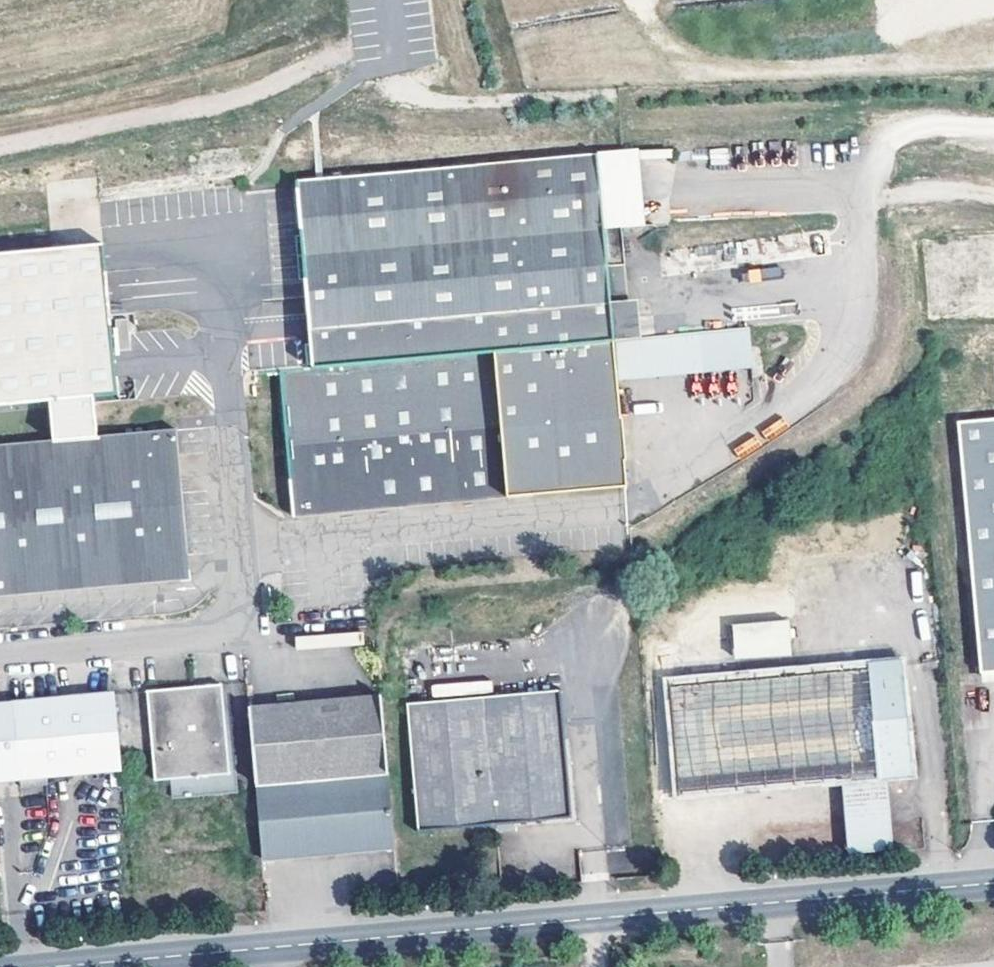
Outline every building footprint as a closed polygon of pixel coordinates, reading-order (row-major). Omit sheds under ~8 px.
[(608,232),(601,154),(296,179),(313,368),(617,340),(617,339),(614,306),(608,232)] [(622,231),(608,232),(614,306),(629,304),(622,231)] [(0,253),(0,370),(114,360),(104,244),(0,253)] [(629,304),(614,306),(617,339),(644,337),(641,303),(629,304)] [(750,329),(644,337),(617,339),(617,340),(620,382),(755,368),(750,329)] [(617,340),(313,368),(281,371),(294,516),(629,491),(620,382),(617,340)] [(0,370),(0,405),(50,400),(95,396),(118,394),(114,360),(0,370)] [(95,396),(50,400),(54,439),(98,435),(95,396)] [(957,421),(981,674),(993,673),(993,417),(957,421)] [(163,582),(159,557),(189,554),(178,427),(98,435),(54,439),(0,444),(0,597),(163,582)] [(189,554),(159,557),(163,582),(191,579),(189,554)] [(734,660),(792,656),(790,620),(732,624),(734,660)] [(671,681),(681,794),(846,781),(889,777),(915,775),(903,661),(671,681)] [(223,685),(149,691),(157,781),(230,774),(223,685)] [(573,817),(562,690),(407,703),(420,831),(573,817)] [(383,693),(249,704),(257,785),(391,773),(383,693)] [(0,703),(0,780),(125,769),(118,694),(0,703)] [(391,773),(257,785),(264,864),(399,851),(391,773)] [(889,777),(846,781),(853,855),(896,852),(889,777)]
